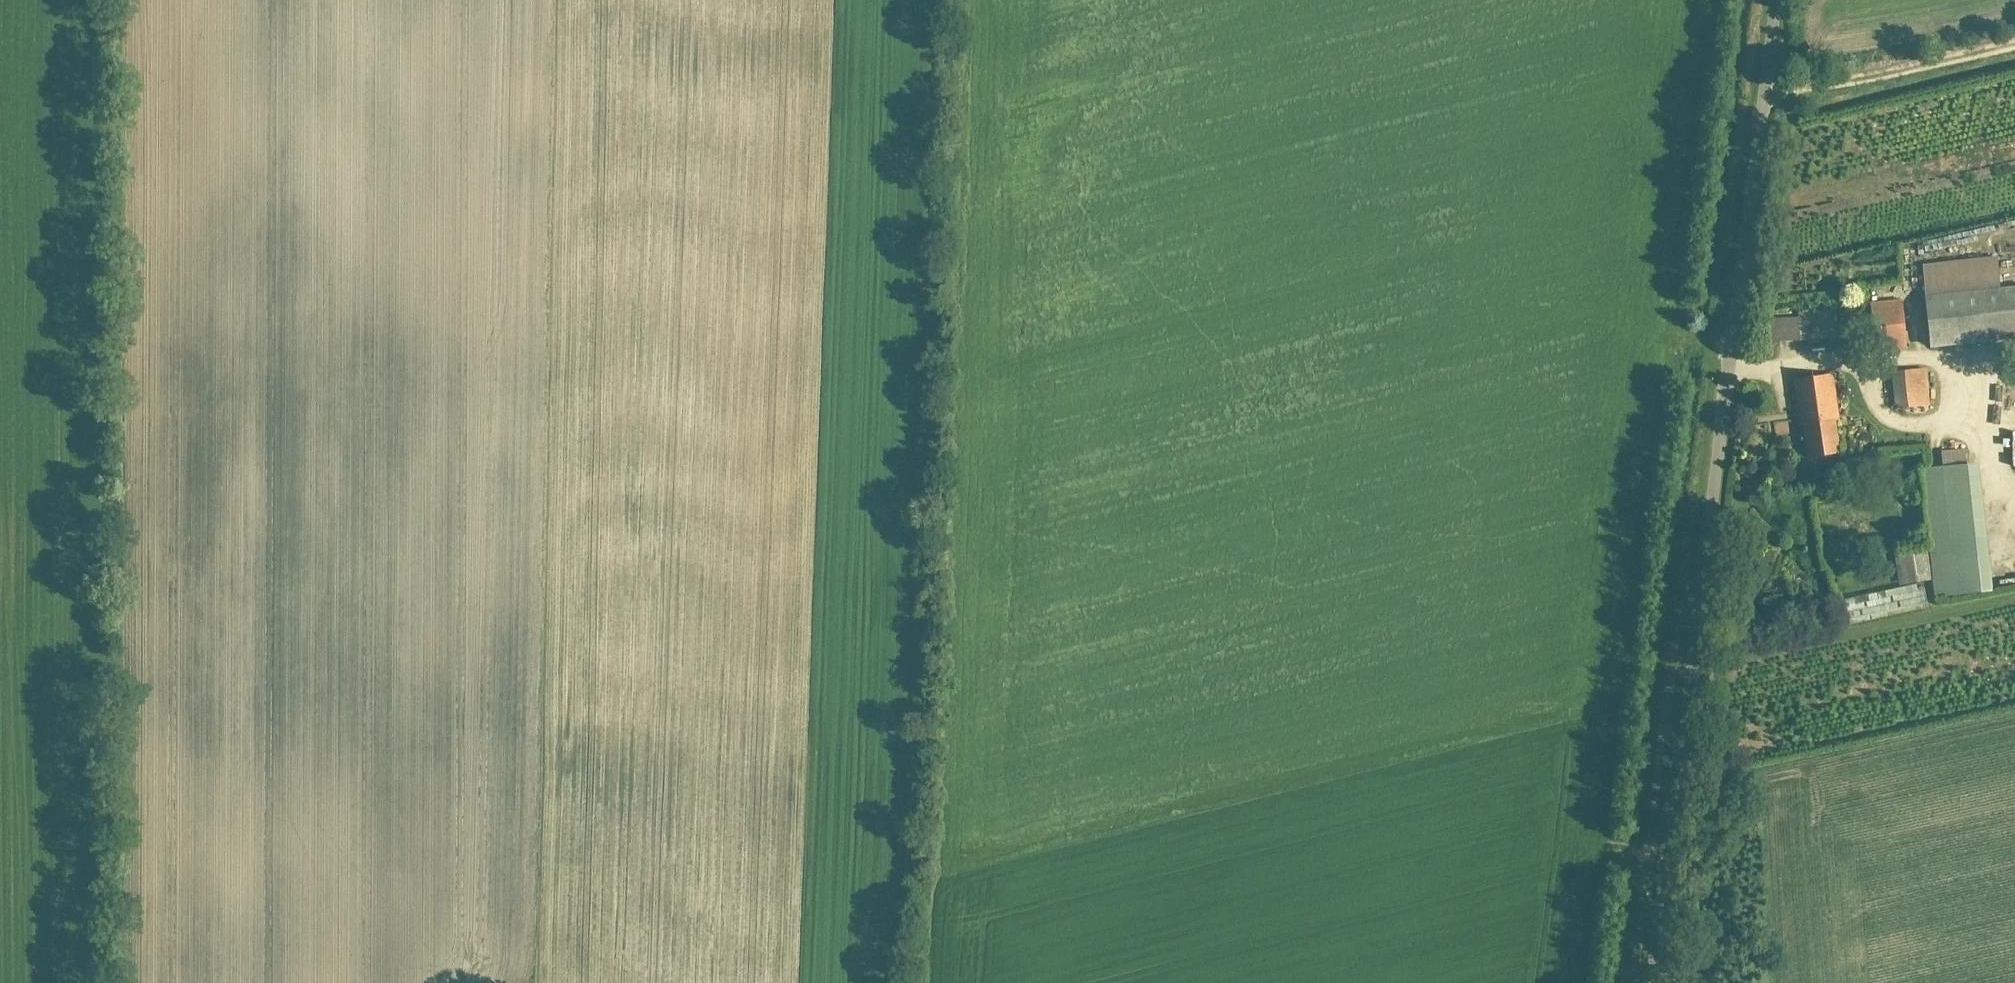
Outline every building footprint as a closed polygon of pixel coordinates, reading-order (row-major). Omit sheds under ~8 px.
[(1994,261),(1921,267),(1924,298),(1997,292),(1994,261)] [(1917,349),(2014,341),(2014,315),(2014,297),(1914,305),(1917,349)] [(1866,304),(1868,352),(1906,351),(1904,302),(1866,304)] [(1761,308),(1763,343),(1837,339),(1835,303),(1761,308)] [(1790,370),(1796,461),(1834,459),(1828,367),(1790,370)] [(1891,374),(1892,413),(1926,411),(1925,373),(1891,374)] [(1872,451),(1877,505),(1925,502),(1920,447),(1872,451)] [(1940,451),(1941,468),(1928,469),(1936,562),(1980,558),(1972,465),(1962,466),(1960,449),(1940,451)] [(1896,555),(1900,589),(1922,586),(1918,552),(1896,555)]
